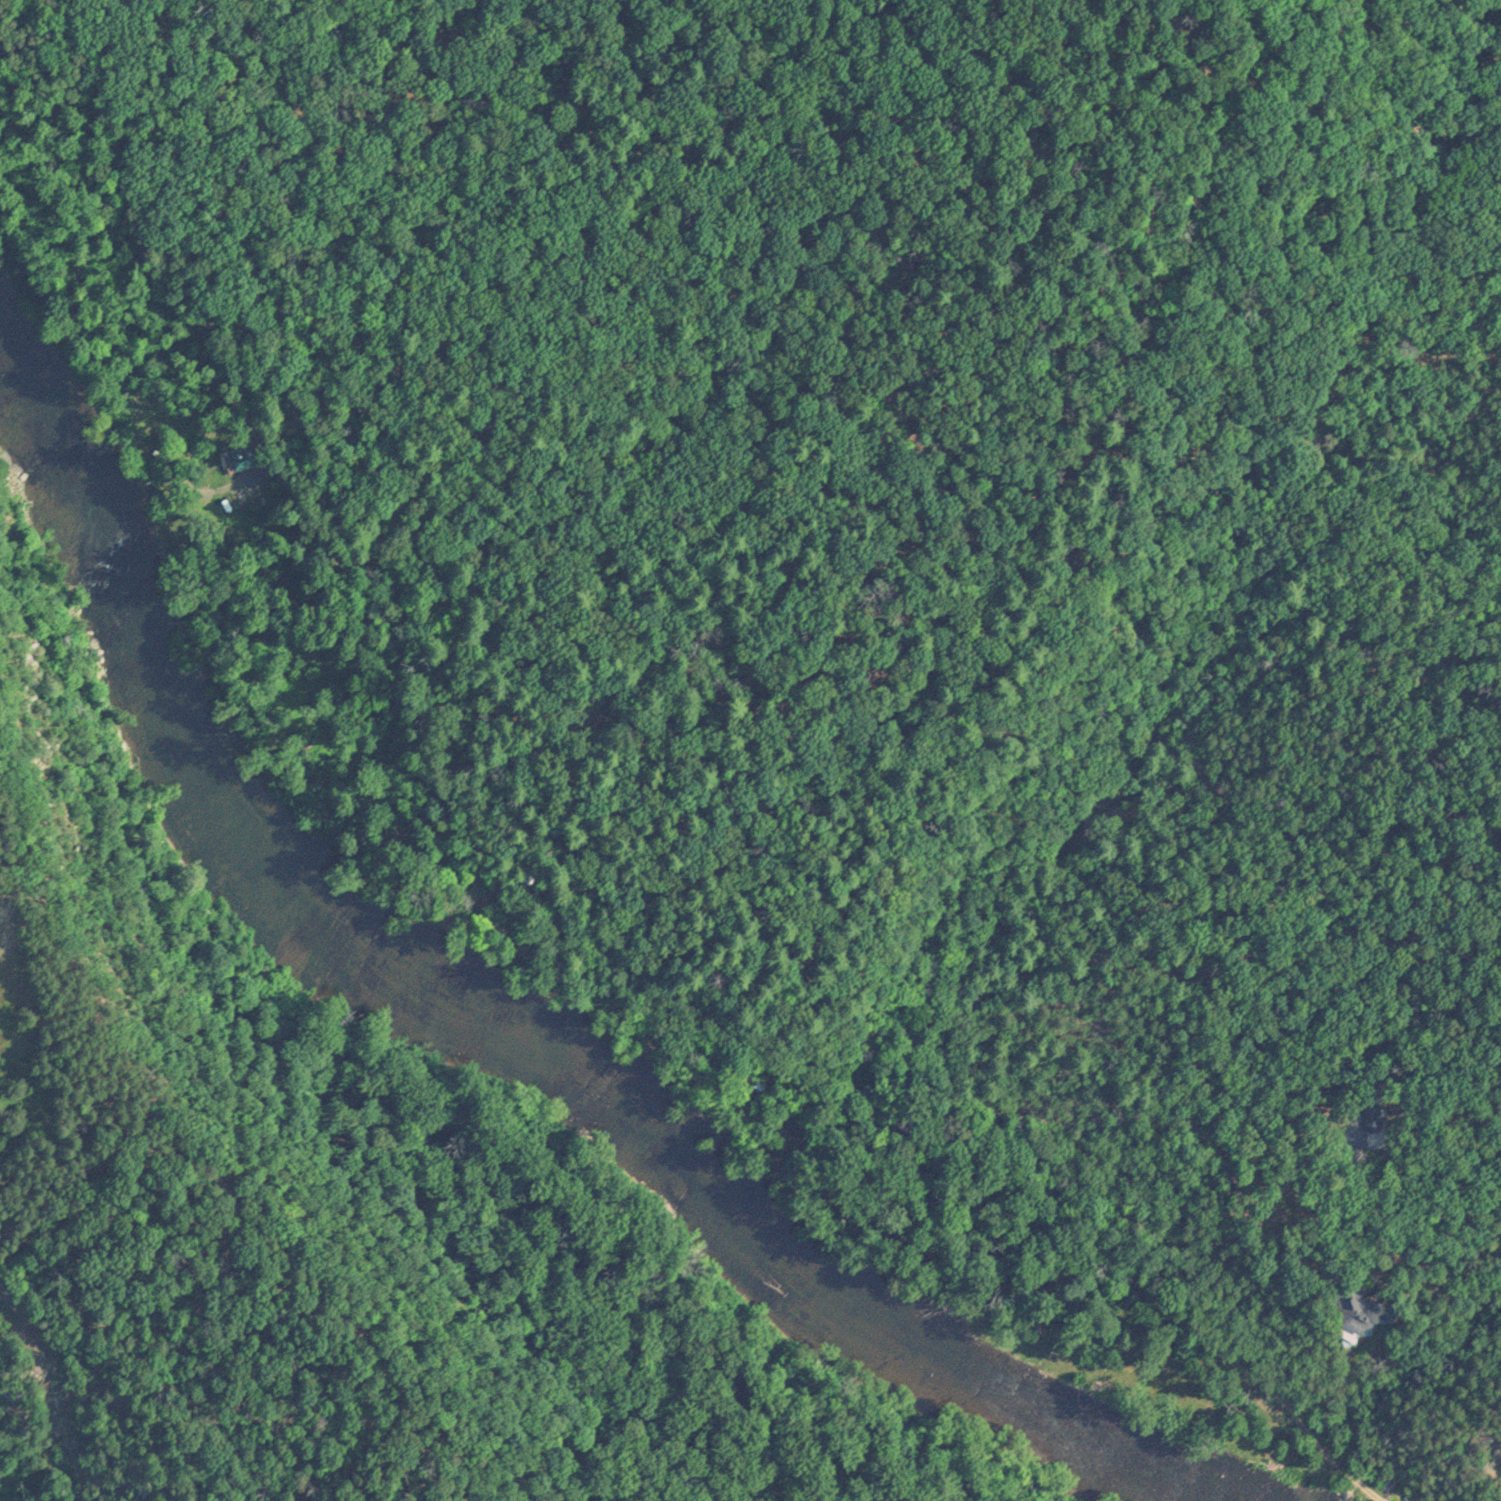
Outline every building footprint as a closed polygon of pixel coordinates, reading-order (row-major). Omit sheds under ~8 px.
[(234,470),(247,461),(236,444),(222,453),(234,470)]
